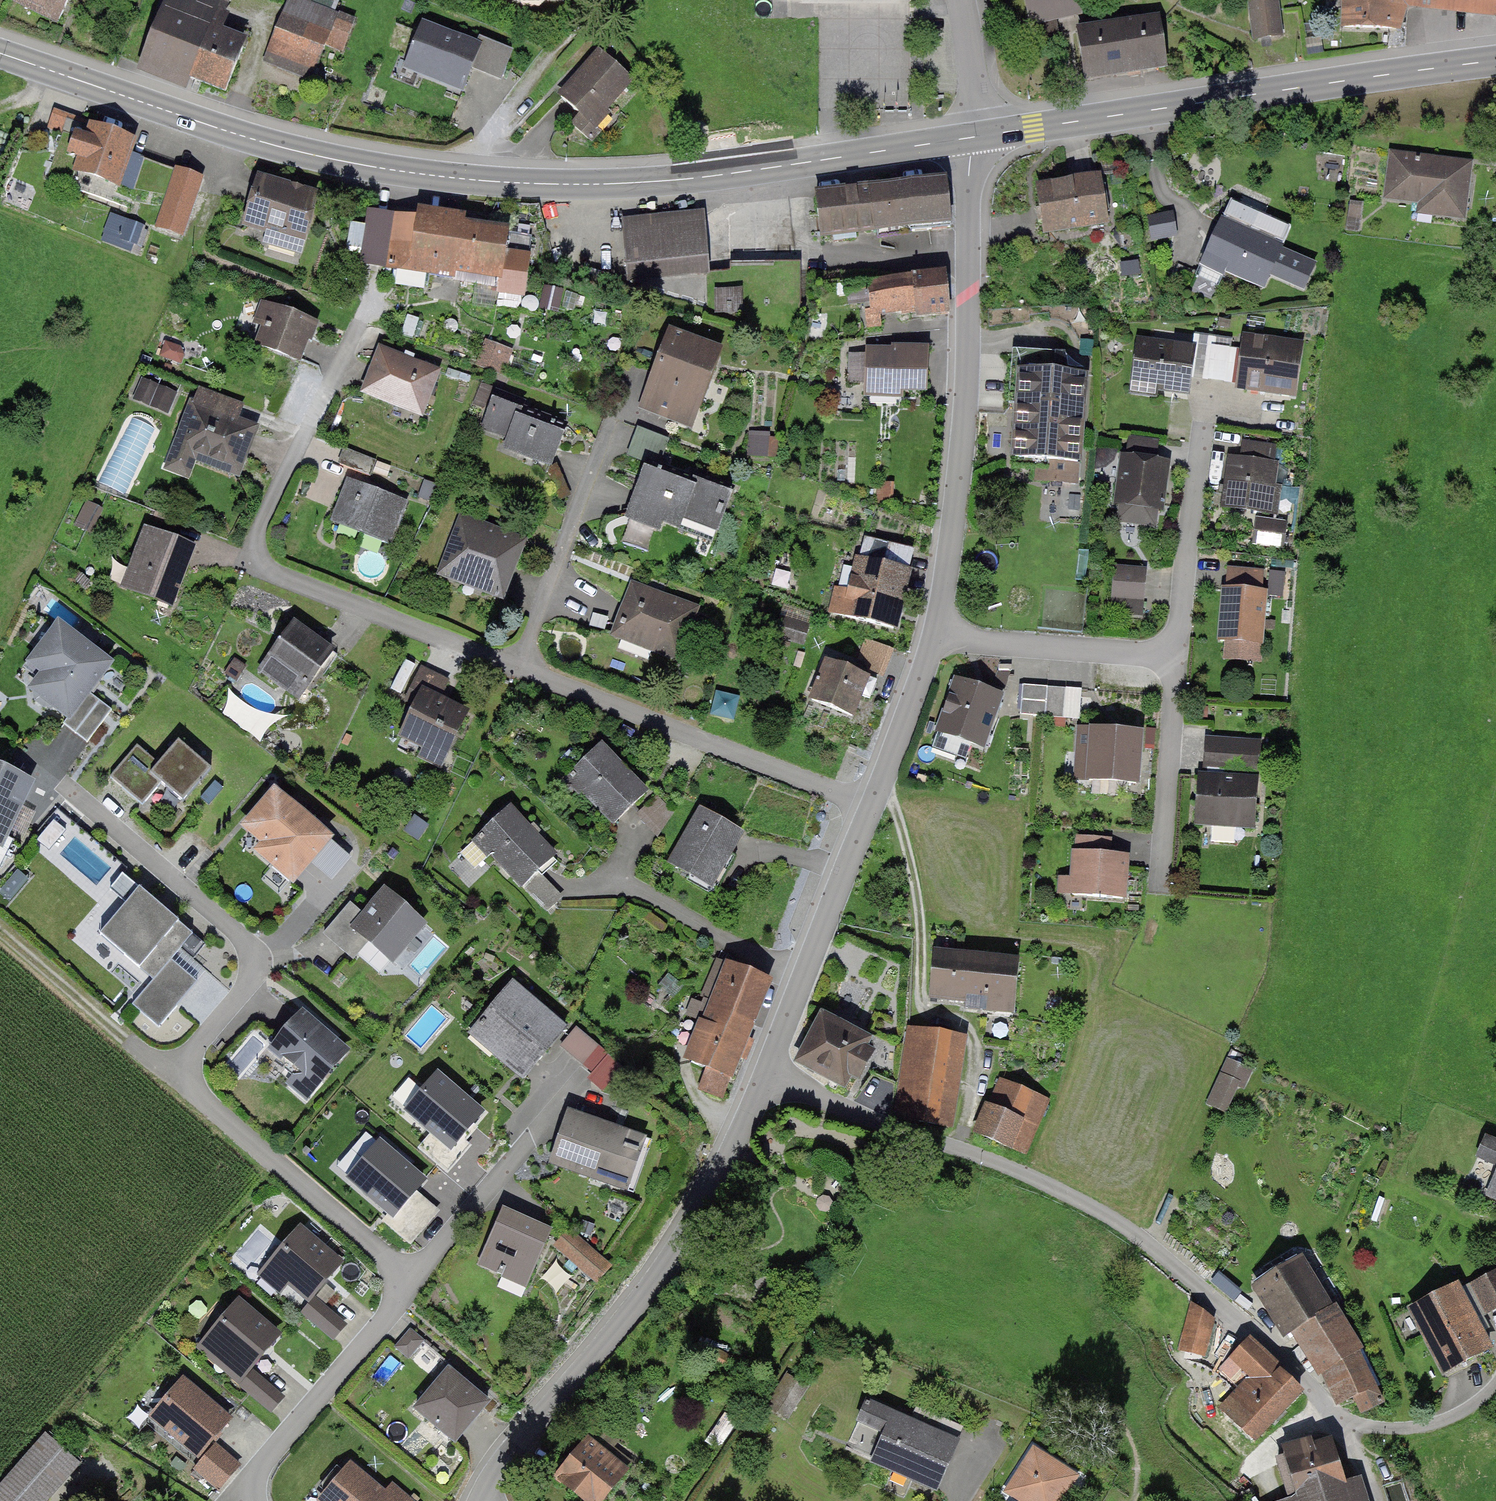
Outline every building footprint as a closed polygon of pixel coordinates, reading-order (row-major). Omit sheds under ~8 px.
[(58,20),(67,0),(17,0),(58,20)] [(141,67),(194,88),(229,0),(168,0),(141,67)] [(261,66),(322,90),(349,22),(294,0),(287,0),(261,66)] [(1030,17),(1075,8),(1074,4),(1083,3),(1082,0),(1026,0),(1030,17)] [(1344,26),(1391,28),(1393,0),(1346,0),(1344,26)] [(1251,5),(1256,38),(1280,35),(1275,1),(1251,5)] [(1078,32),(1085,78),(1167,66),(1160,20),(1078,32)] [(226,101),(252,35),(220,22),(194,88),(226,101)] [(402,71),(461,96),(481,48),(423,23),(402,71)] [(586,151),(640,87),(595,49),(541,114),(586,151)] [(46,178),(129,207),(135,188),(167,199),(157,227),(184,236),(204,180),(128,154),(132,143),(67,120),(46,178)] [(1469,165),(1393,155),(1387,197),(1434,204),(1432,212),(1461,216),(1469,165)] [(1040,188),(1047,231),(1104,222),(1097,179),(1040,188)] [(910,232),(951,227),(946,182),(816,196),(821,235),(909,225),(910,232)] [(312,199),(260,184),(248,224),(271,231),(268,243),(297,251),(312,199)] [(1205,260),(1265,287),(1270,274),(1304,289),(1314,266),(1281,251),(1291,228),(1232,201),(1205,260)] [(1351,203),(1347,229),(1358,231),(1362,205),(1351,203)] [(508,233),(371,213),(363,262),(455,276),(456,267),(467,269),(465,281),(499,286),(498,292),(524,296),(529,257),(527,257),(529,240),(507,236),(508,233)] [(143,226),(111,215),(102,240),(130,250),(133,243),(137,244),(143,226)] [(1149,219),(1153,238),(1173,235),(1170,216),(1149,219)] [(703,218),(621,225),(626,283),(708,276),(703,218)] [(1115,221),(1118,244),(1135,242),(1132,219),(1115,221)] [(772,270),(772,264),(728,266),(730,319),(772,317),(772,303),(803,302),(801,269),(772,270)] [(916,312),(950,308),(946,274),(848,284),(850,298),(870,296),(871,310),(866,310),(868,326),(880,325),(878,311),(915,307),(916,312)] [(299,359),(312,323),(272,308),(259,344),(299,359)] [(672,332),(642,407),(692,426),(721,351),(672,332)] [(1214,338),(1200,336),(1199,346),(1212,348),(1214,338)] [(1240,386),(1282,392),(1285,370),(1295,371),(1298,346),(1247,339),(1240,386)] [(182,349),(162,340),(155,356),(175,365),(182,349)] [(479,365),(507,373),(514,347),(486,340),(479,365)] [(1134,384),(1185,391),(1191,350),(1140,342),(1134,384)] [(380,349),(363,392),(395,404),(397,399),(423,409),(437,371),(380,349)] [(894,389),(925,390),(927,351),(892,349),(892,352),(867,352),(866,393),(894,394),(894,389)] [(1076,479),(1084,375),(1065,373),(1065,377),(1022,373),(1015,466),(1035,467),(1036,476),(1040,480),(1072,483),(1076,479)] [(128,400),(165,416),(175,393),(138,377),(128,400)] [(551,464),(566,426),(521,409),(523,404),(497,394),(484,426),(510,436),(506,447),(551,464)] [(176,449),(237,472),(253,429),(193,405),(176,449)] [(667,439),(642,429),(633,453),(658,463),(667,439)] [(748,434),(747,455),(776,457),(778,440),(768,439),(768,435),(748,434)] [(1156,504),(1161,505),(1166,464),(1155,463),(1158,443),(1128,439),(1126,459),(1124,459),(1119,499),(1121,499),(1119,520),(1154,525),(1156,504)] [(1264,463),(1230,458),(1224,506),(1269,512),(1276,464),(1273,464),(1276,447),(1266,445),(1264,463)] [(376,460),(346,449),(340,464),(370,476),(376,460)] [(678,529),(712,542),(732,490),(696,476),(694,482),(647,464),(628,515),(659,527),(662,519),(679,525),(678,529)] [(566,490),(558,471),(549,475),(557,494),(566,490)] [(406,502),(349,479),(335,516),(360,526),(358,532),(389,544),(406,502)] [(890,484),(878,484),(877,502),(889,503),(890,484)] [(101,510),(87,502),(76,525),(89,532),(101,510)] [(463,521),(447,563),(479,575),(475,585),(501,595),(521,543),(463,521)] [(1285,525),(1260,522),(1258,542),(1283,545),(1285,525)] [(128,581),(173,599),(192,549),(147,532),(128,581)] [(831,615),(895,630),(914,551),(865,539),(853,591),(838,587),(831,615)] [(1145,570),(1115,568),(1111,611),(1126,612),(1127,599),(1142,600),(1145,570)] [(1251,591),(1224,589),(1220,640),(1227,641),(1226,658),(1259,661),(1264,592),(1261,592),(1263,572),(1253,571),(1251,591)] [(616,632),(676,654),(693,609),(634,587),(616,632)] [(298,699),(335,652),(294,620),(257,667),(298,699)] [(806,628),(781,620),(777,635),(802,642),(806,628)] [(68,724),(111,668),(59,629),(16,685),(68,724)] [(887,673),(895,648),(868,639),(860,665),(887,673)] [(812,700),(851,715),(860,694),(870,698),(876,681),(826,662),(812,700)] [(1005,695),(955,676),(933,733),(984,752),(1005,695)] [(1045,716),(1048,686),(1023,684),(1020,714),(1045,716)] [(1063,718),(1066,688),(1048,686),(1045,716),(1063,718)] [(713,713),(735,718),(741,696),(719,690),(713,713)] [(441,764),(467,716),(421,691),(395,739),(441,764)] [(89,740),(111,710),(90,695),(68,724),(89,740)] [(1136,783),(1140,733),(1080,729),(1079,751),(1084,751),(1090,761),(1089,780),(1136,783)] [(1258,744),(1207,740),(1205,767),(1256,771),(1258,744)] [(135,746),(110,776),(141,803),(161,781),(182,800),(207,771),(176,744),(158,766),(135,746)] [(567,778),(613,825),(648,791),(602,744),(567,778)] [(1,852),(33,780),(0,765),(0,851),(1,852)] [(1199,777),(1196,821),(1252,825),(1255,781),(1199,777)] [(243,826),(262,842),(255,853),(292,885),(300,875),(333,838),(275,788),(243,826)] [(520,892),(554,858),(506,810),(471,844),(520,892)] [(710,885),(740,833),(702,811),(672,863),(710,885)] [(66,832),(54,822),(37,842),(49,852),(66,832)] [(1126,856),(1076,852),(1072,895),(1122,899),(1126,856)] [(149,982),(190,935),(138,891),(97,938),(149,982)] [(348,955),(363,937),(391,960),(422,923),(385,893),(360,923),(344,909),(324,934),(348,955)] [(1019,958),(934,950),(930,1000),(1015,1008),(1019,958)] [(130,1006),(157,1030),(199,982),(171,958),(130,1006)] [(769,981),(729,965),(690,1062),(709,1070),(702,1087),(723,1096),(769,981)] [(471,1030),(525,1077),(568,1027),(514,981),(471,1030)] [(305,1101),(349,1051),(303,1011),(259,1061),(305,1101)] [(823,1014),(796,1061),(854,1093),(880,1046),(823,1014)] [(559,1045),(593,1075),(610,1055),(576,1026),(559,1045)] [(966,1037),(907,1029),(896,1117),(955,1125),(966,1037)] [(1232,1113),(1250,1066),(1226,1057),(1208,1104),(1232,1113)] [(481,1112),(436,1074),(407,1110),(434,1133),(422,1148),(449,1170),(469,1146),(459,1138),(481,1112)] [(975,1135),(1023,1155),(1046,1101),(998,1081),(975,1135)] [(626,1187),(644,1136),(570,1110),(552,1161),(626,1187)] [(1485,1140),(1478,1156),(1495,1164),(1495,1145),(1485,1140)] [(423,1180),(380,1144),(351,1178),(394,1214),(387,1223),(411,1243),(434,1216),(410,1196),(423,1180)] [(1495,1198),(1495,1176),(1488,1194),(1495,1198)] [(479,1264),(525,1285),(550,1230),(503,1210),(479,1264)] [(338,1262),(300,1230),(271,1265),(309,1297),(338,1262)] [(569,1234),(558,1246),(597,1278),(608,1266),(569,1234)] [(1299,1263),(1259,1287),(1288,1334),(1297,1329),(1327,1310),(1299,1263)] [(1477,1283),(1491,1309),(1495,1307),(1495,1272),(1477,1283)] [(1456,1286),(1416,1307),(1429,1331),(1425,1333),(1445,1370),(1488,1348),(1456,1286)] [(343,1323),(314,1299),(303,1313),(331,1336),(343,1323)] [(276,1336),(238,1303),(209,1337),(248,1370),(276,1336)] [(1323,1373),(1327,1371),(1341,1402),(1356,1396),(1363,1411),(1382,1402),(1358,1350),(1332,1307),(1327,1310),(1297,1329),(1323,1373)] [(1202,1355),(1212,1321),(1192,1308),(1181,1349),(1202,1355)] [(421,1340),(409,1330),(396,1346),(408,1356),(421,1340)] [(1247,1341),(1232,1356),(1254,1379),(1270,1362),(1247,1341)] [(1252,1440),(1300,1390),(1270,1362),(1254,1379),(1221,1411),(1252,1440)] [(281,1396),(252,1372),(241,1385),(269,1409),(281,1396)] [(457,1442),(488,1404),(449,1372),(418,1410),(457,1442)] [(804,1386),(789,1376),(770,1406),(784,1416),(804,1386)] [(228,1419),(183,1381),(153,1416),(198,1454),(228,1419)] [(949,1458),(963,1427),(934,1414),(929,1427),(866,1400),(857,1420),(884,1432),(872,1460),(931,1486),(944,1456),(949,1458)] [(0,1485),(0,1500),(46,1500),(79,1464),(46,1435),(0,1485)] [(629,1471),(588,1438),(554,1482),(579,1500),(606,1500),(629,1471)] [(1285,1455),(1278,1458),(1291,1500),(1292,1500),(1300,1499),(1345,1486),(1332,1442),(1314,1447),(1312,1440),(1283,1448),(1285,1455)] [(1014,1500),(1071,1500),(1085,1480),(1033,1445),(1001,1492),(1014,1500)] [(216,1446),(196,1468),(219,1487),(238,1465),(216,1446)] [(351,1466),(322,1499),(324,1500),(391,1500),(351,1466)] [(1345,1486),(1300,1499),(1300,1500),(1350,1500),(1345,1486)]
